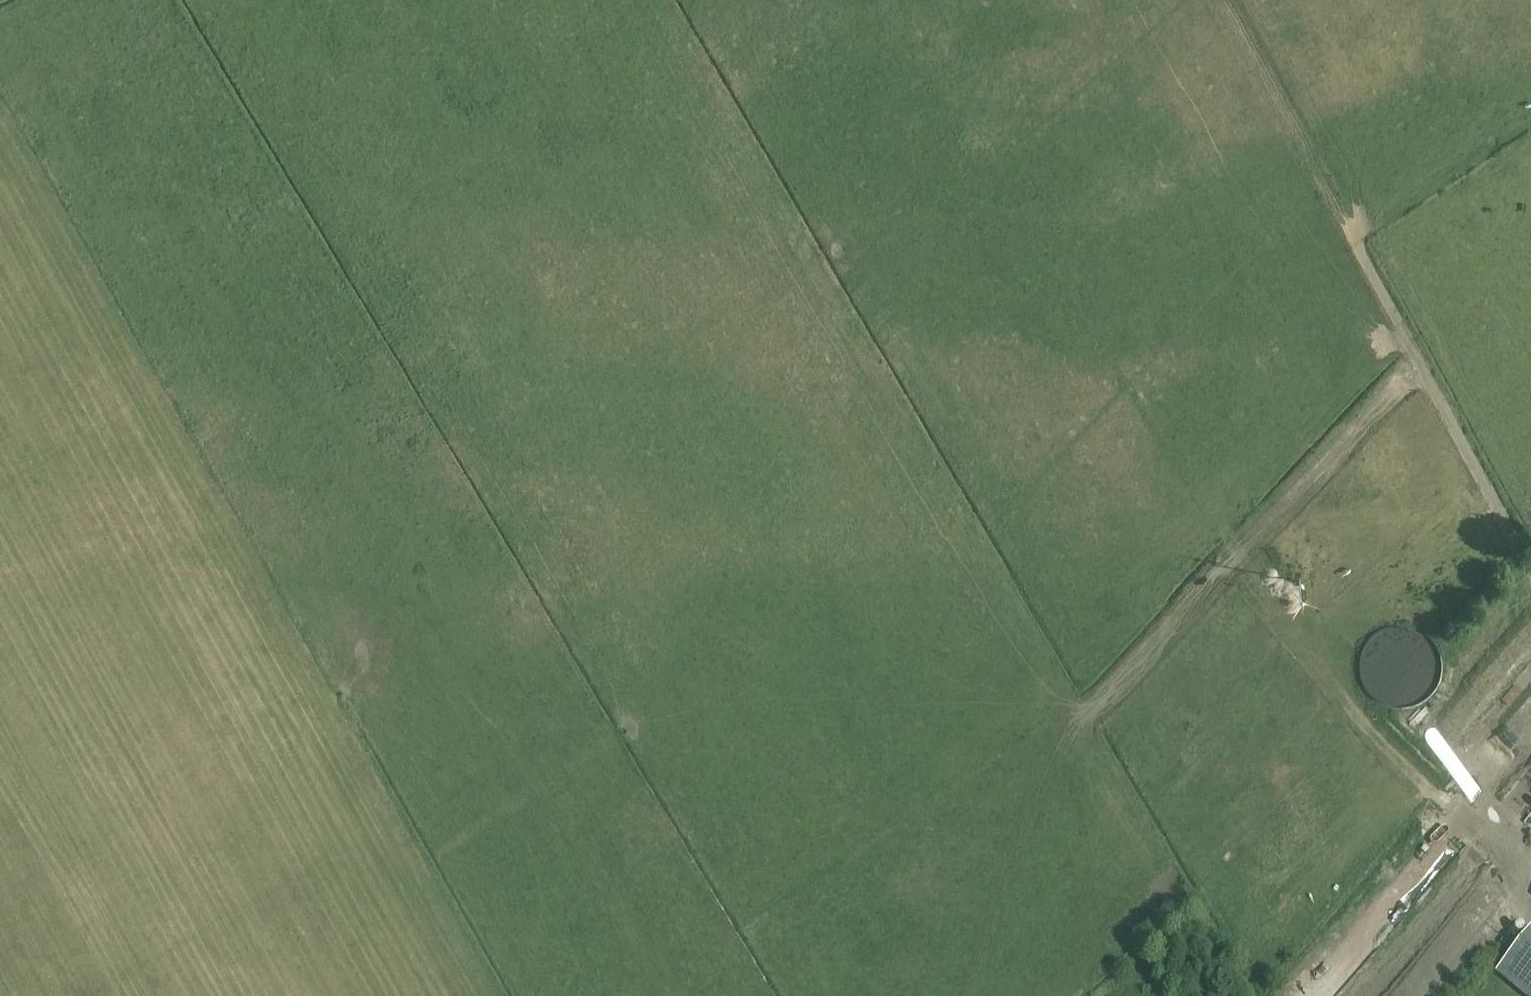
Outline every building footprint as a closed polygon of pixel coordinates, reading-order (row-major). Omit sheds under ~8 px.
[(1446,761),(1498,703),(1477,684),(1425,741),(1446,761)] [(1443,973),(1506,901),(1492,889),(1441,946),(1446,950),(1433,964),(1443,973)] [(1497,974),(1524,995),(1530,995),(1530,932),(1497,974)]
